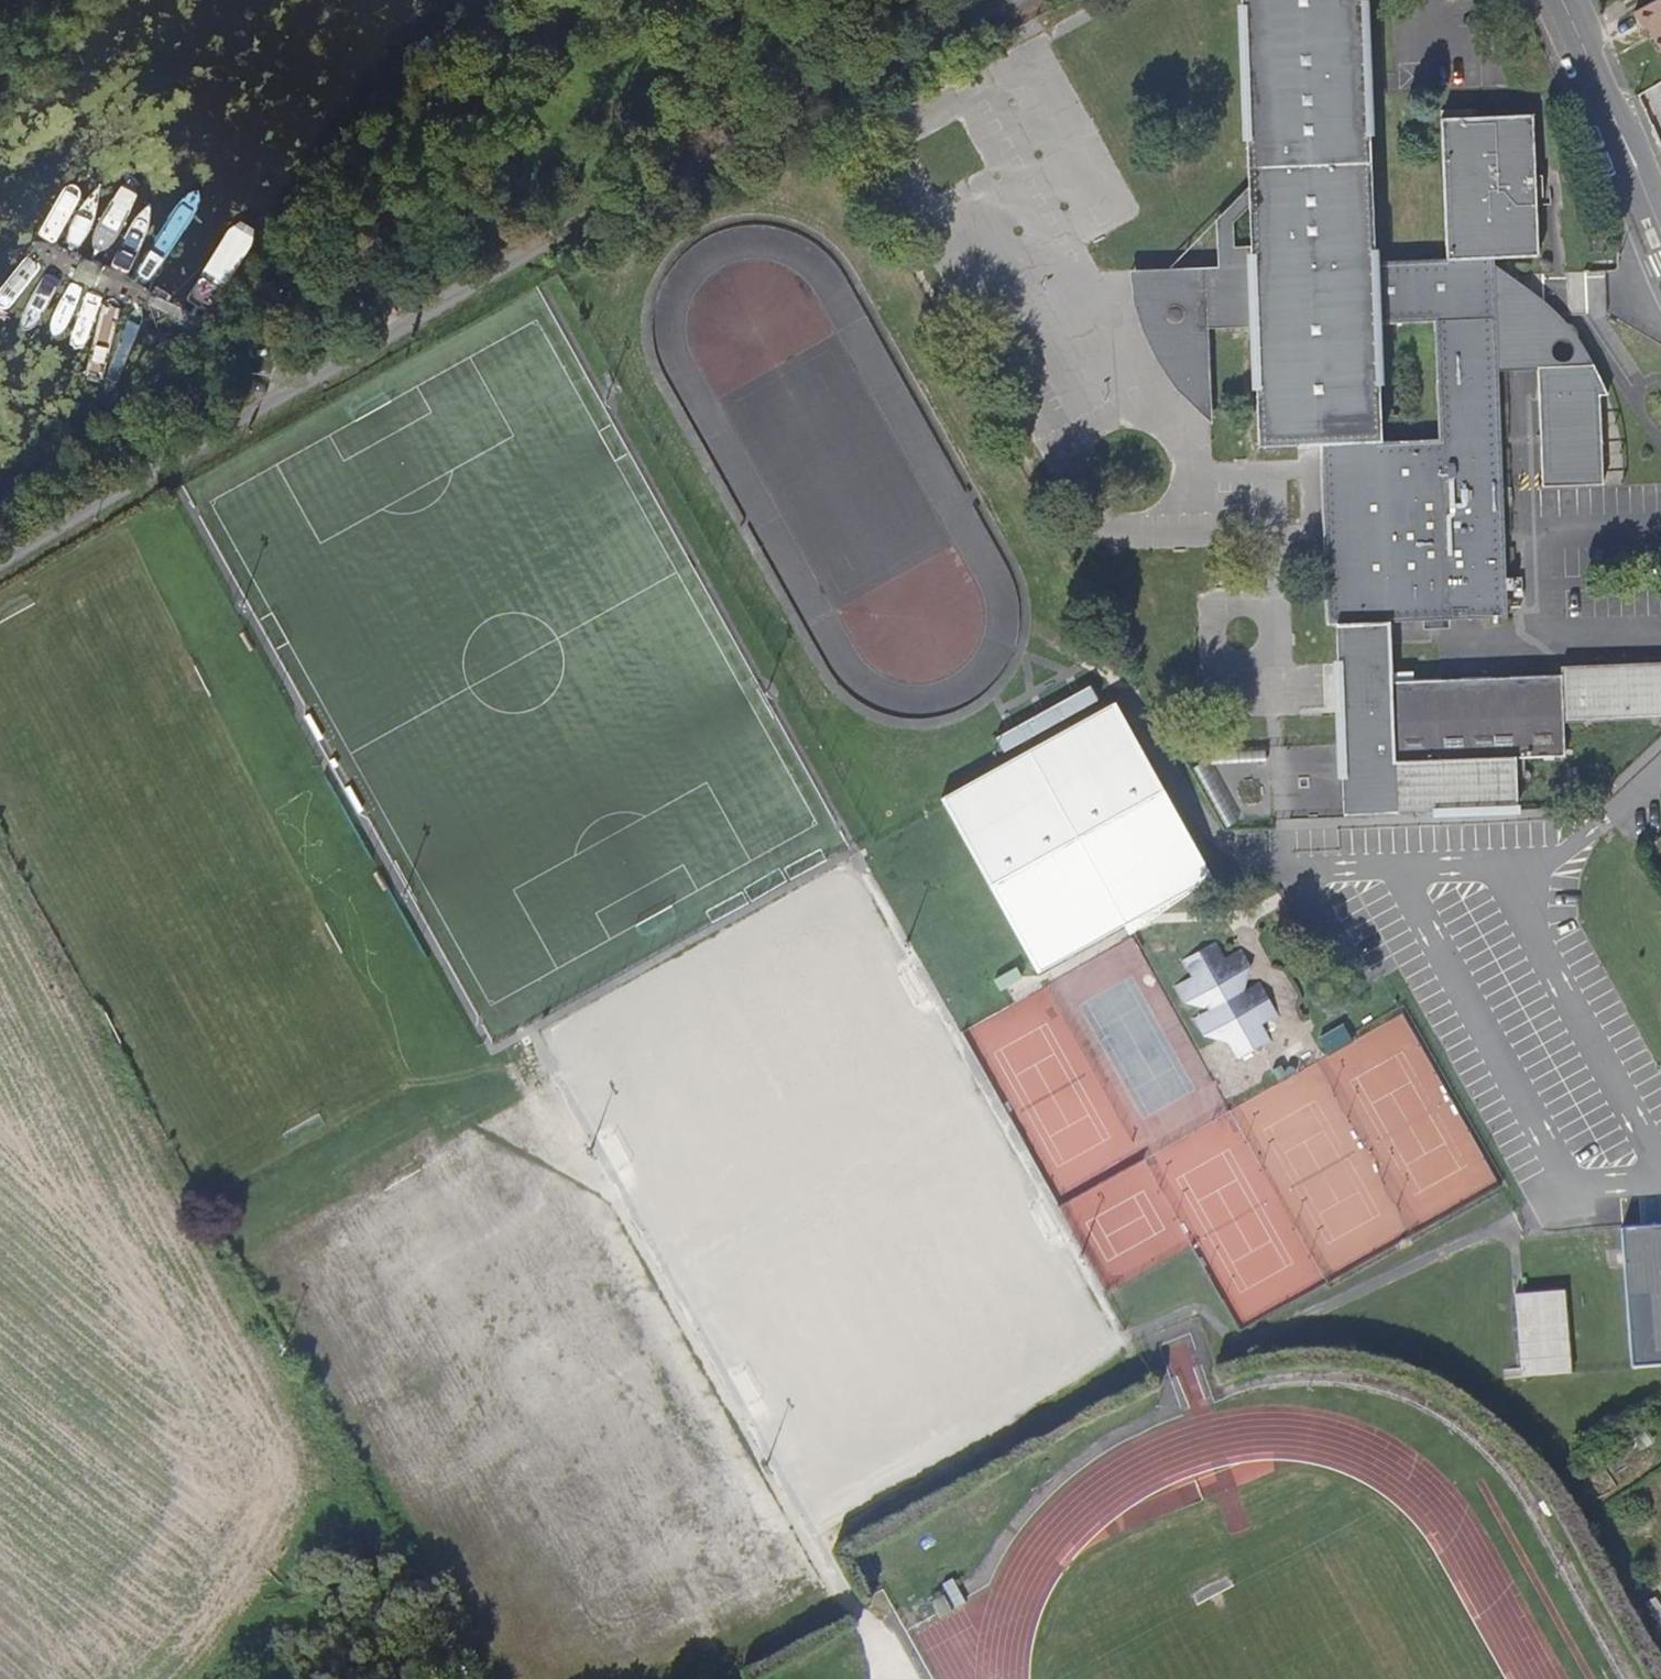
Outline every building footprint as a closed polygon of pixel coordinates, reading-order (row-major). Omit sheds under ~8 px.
[(1242,323),(1245,441),(1305,440),(1310,617),(1323,617),(1328,802),(1510,797),(1509,747),(1562,745),(1561,713),(1660,710),(1660,657),(1554,659),(1554,668),(1404,672),(1382,673),(1382,665),(1380,605),(1500,601),(1491,239),(1532,238),(1529,121),(1438,123),(1442,267),(1371,269),(1364,0),(1234,0),(1241,261),(1242,323)] [(1660,48),(1660,0),(1648,0),(1632,9),(1641,24),(1645,22),(1660,49),(1660,48)] [(1242,323),(1241,261),(1119,265),(1121,296),(1131,328),(1147,359),(1161,384),(1199,412),(1197,324),(1242,323)] [(1596,469),(1593,380),(1601,379),(1603,376),(1592,352),(1587,349),(1532,350),(1536,471),(1596,469)] [(1404,672),(1404,665),(1382,665),(1382,673),(1404,672)] [(1203,877),(1107,704),(934,801),(1030,973),(1203,877)] [(1236,997),(1244,969),(1193,953),(1178,1007),(1202,1014),(1195,1039),(1247,1055),(1262,1004),(1236,997)] [(1356,1038),(1365,1059),(1390,1049),(1394,1057),(1416,1049),(1404,1019),(1356,1038)] [(1626,1230),(1636,1370),(1660,1368),(1660,1228),(1626,1230)] [(1556,1371),(1550,1289),(1500,1293),(1506,1375),(1556,1371)]
